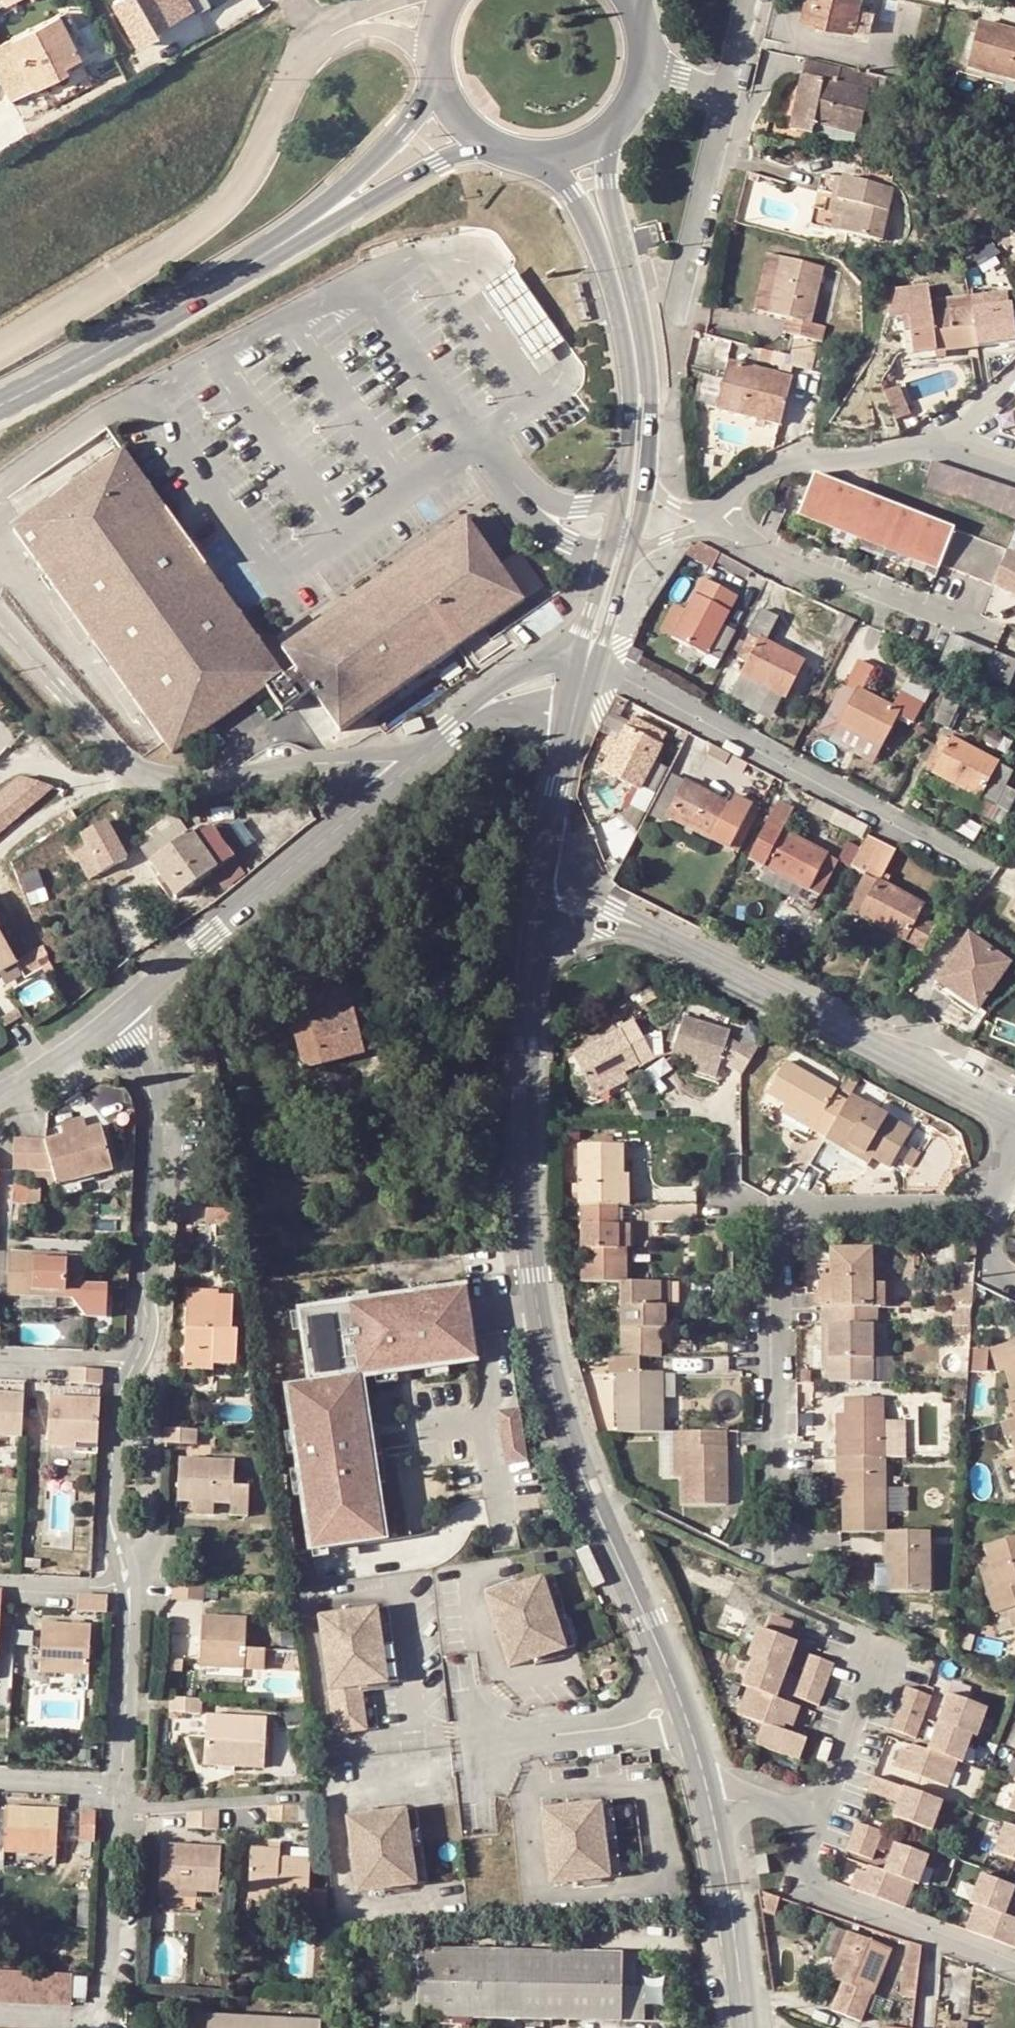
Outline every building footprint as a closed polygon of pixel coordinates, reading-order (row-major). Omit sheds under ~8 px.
[(136,41),(212,4),(210,0),(116,0),(136,41)] [(874,17),(879,0),(805,0),(874,17)] [(8,90),(71,60),(68,54),(81,46),(61,5),(0,35),(0,76),(8,90)] [(980,10),(968,58),(1014,68),(1014,18),(980,10)] [(835,61),(837,47),(802,38),(786,106),(809,111),(810,103),(850,114),(863,68),(835,61)] [(1009,79),(1002,98),(1014,103),(1014,81),(1009,79)] [(830,170),(827,185),(823,204),(882,217),(891,167),(820,150),(817,168),(830,170)] [(827,185),(813,183),(809,201),(823,204),(827,185)] [(790,310),(812,316),(818,317),(822,302),(808,299),(822,246),(785,238),(770,289),(789,293),(785,309),(790,310)] [(558,335),(516,270),(501,280),(486,290),(528,354),(545,343),(558,335)] [(979,300),(984,338),(1014,334),(1014,313),(1013,296),(979,300)] [(910,346),(984,338),(979,300),(906,309),(910,346)] [(802,344),(812,316),(790,310),(783,330),(780,329),(778,336),(802,344)] [(730,350),(727,364),(719,397),(777,413),(789,368),(730,350)] [(716,403),(723,376),(703,371),(696,398),(716,403)] [(945,458),(931,454),(923,477),(937,482),(945,458)] [(128,456),(19,535),(177,754),(269,687),(286,675),(128,456)] [(952,488),(960,463),(945,458),(937,482),(952,488)] [(973,467),(960,463),(952,488),(966,492),(973,467)] [(988,472),(973,467),(966,492),(980,497),(988,472)] [(954,526),(814,472),(797,516),(936,571),(954,526)] [(1002,476),(988,472),(980,497),(994,501),(1002,476)] [(1002,476),(994,501),(1009,505),(1014,482),(1014,480),(1002,476)] [(470,521),(288,653),(346,734),(529,601),(470,521)] [(693,536),(687,534),(683,541),(703,553),(705,548),(738,563),(741,556),(693,536)] [(993,579),(1014,589),(1014,550),(1007,547),(993,579)] [(693,586),(686,599),(671,629),(718,653),(737,615),(725,608),(727,603),(725,601),(729,593),(701,578),(696,587),(693,586)] [(686,599),(670,590),(655,620),(671,629),(686,599)] [(757,704),(770,680),(782,686),(785,688),(804,652),(766,632),(777,608),(762,600),(736,651),(745,656),(728,689),(757,704)] [(958,656),(967,632),(953,626),(943,647),(940,655),(955,662),(958,656)] [(967,632),(958,656),(971,662),(981,638),(967,632)] [(631,638),(625,650),(636,656),(642,645),(631,638)] [(983,667),(993,643),(981,638),(971,662),(983,667)] [(1009,650),(993,643),(983,667),(998,674),(1009,650)] [(840,713),(839,716),(883,738),(899,707),(914,714),(924,695),(903,684),(894,699),(862,683),(875,658),(859,650),(830,707),(840,713)] [(286,675),(269,687),(287,711),(304,698),(286,675)] [(770,680),(757,704),(770,711),(782,686),(770,680)] [(960,698),(947,691),(935,714),(948,721),(960,698)] [(599,744),(608,749),(601,762),(637,781),(640,777),(653,785),(666,761),(652,753),(660,738),(657,736),(661,728),(632,712),(628,721),(624,719),(616,733),(607,729),(599,744)] [(507,728),(499,719),(491,725),(498,735),(507,728)] [(675,728),(684,732),(688,724),(679,720),(675,728)] [(935,766),(979,788),(1009,803),(1014,793),(1014,785),(1004,779),(1014,761),(954,731),(953,732),(943,728),(927,758),(936,763),(935,766)] [(723,755),(729,745),(709,735),(704,745),(723,755)] [(671,799),(667,807),(711,831),(738,845),(759,802),(733,789),(729,797),(670,765),(656,791),(671,799)] [(50,790),(28,766),(0,791),(0,833),(50,790)] [(770,819),(785,826),(796,803),(781,796),(770,819)] [(190,806),(153,833),(186,882),(242,844),(225,817),(208,813),(198,820),(190,806)] [(769,850),(765,859),(808,881),(824,890),(843,855),(785,826),(770,819),(769,818),(756,843),(769,850)] [(100,870),(126,857),(107,819),(80,832),(88,847),(100,870)] [(847,901),(861,908),(905,931),(910,922),(917,926),(926,909),(918,905),(922,897),(880,875),(897,844),(869,830),(852,861),(866,868),(847,901)] [(100,870),(88,847),(74,854),(87,877),(100,870)] [(970,931),(934,977),(976,1008),(1011,962),(970,931)] [(17,964),(0,934),(0,973),(17,964)] [(336,949),(303,959),(310,994),(300,996),(304,1014),(293,1018),(302,1061),(371,1046),(362,1008),(352,1011),(347,989),(356,987),(352,967),(341,970),(336,949)] [(934,977),(930,984),(971,1015),(976,1008),(934,977)] [(716,1047),(721,1032),(724,1025),(678,1009),(669,1034),(666,1047),(686,1053),(712,1062),(716,1047)] [(637,1060),(650,1053),(649,1051),(642,1037),(631,1018),(569,1051),(587,1085),(619,1068),(636,1058),(637,1060)] [(722,1059),(739,1068),(754,1039),(736,1031),(733,1035),(726,1050),(722,1059)] [(721,1032),(716,1047),(726,1050),(733,1035),(721,1032)] [(642,1037),(649,1051),(666,1047),(669,1034),(642,1037)] [(684,1060),(710,1069),(712,1062),(686,1053),(684,1060)] [(820,1124),(837,1094),(838,1092),(787,1063),(765,1104),(783,1114),(787,1105),(820,1124)] [(619,1068),(587,1085),(592,1094),(624,1077),(619,1068)] [(910,1136),(849,1101),(845,1108),(825,1145),(843,1154),(846,1148),(872,1163),(889,1172),(910,1136)] [(787,1105),(783,1114),(816,1131),(820,1124),(787,1105)] [(72,1123),(94,1118),(92,1106),(70,1111),(72,1123)] [(44,1138),(28,1138),(27,1168),(43,1168),(61,1164),(65,1179),(108,1170),(97,1118),(94,1118),(72,1123),(54,1126),(55,1135),(44,1138)] [(27,1168),(28,1138),(12,1138),(10,1167),(15,1167),(27,1168)] [(596,1207),(634,1206),(636,1206),(635,1177),(640,1177),(639,1145),(595,1146),(596,1207)] [(843,1154),(869,1169),(872,1163),(846,1148),(843,1154)] [(15,1167),(14,1197),(26,1196),(27,1168),(15,1167)] [(635,1177),(636,1206),(646,1205),(645,1177),(640,1177),(635,1177)] [(239,1221),(237,1205),(211,1205),(207,1205),(207,1221),(239,1221)] [(596,1207),(599,1285),(611,1285),(644,1284),(642,1248),(635,1248),(634,1226),(634,1206),(596,1207)] [(647,1248),(646,1226),(634,1226),(635,1248),(642,1248),(647,1248)] [(974,1239),(961,1239),(961,1260),(974,1260),(974,1239)] [(867,1244),(825,1245),(826,1273),(827,1304),(869,1303),(868,1279),(867,1244)] [(6,1298),(67,1300),(68,1258),(7,1256),(6,1298)] [(869,1303),(876,1303),(880,1303),(880,1280),(868,1279),(869,1303)] [(657,1308),(662,1308),(661,1283),(651,1284),(651,1308),(657,1308)] [(651,1308),(651,1284),(644,1284),(611,1285),(614,1359),(642,1359),(653,1358),(652,1331),(657,1331),(657,1308),(651,1308)] [(309,1380),(284,1384),(308,1549),(390,1537),(366,1373),(473,1358),(463,1286),(299,1309),(309,1380)] [(240,1293),(230,1293),(231,1288),(195,1288),(192,1349),(223,1350),(223,1358),(244,1359),(246,1325),(238,1325),(240,1293)] [(972,1300),(955,1301),(955,1319),(971,1320),(972,1300)] [(876,1322),(876,1303),(869,1303),(827,1304),(827,1321),(818,1322),(819,1343),(825,1343),(826,1364),(826,1372),(860,1371),(859,1356),(873,1355),(872,1322),(876,1322)] [(827,1321),(827,1304),(818,1305),(818,1322),(827,1321)] [(955,1329),(971,1329),(971,1320),(955,1319),(955,1329)] [(999,1346),(1005,1368),(1012,1390),(1008,1391),(1014,1412),(1014,1341),(999,1346)] [(813,1343),(812,1363),(826,1364),(825,1343),(819,1343),(813,1343)] [(222,1370),(223,1358),(223,1350),(192,1349),(191,1368),(222,1370)] [(860,1371),(874,1371),(873,1355),(859,1356),(860,1371)] [(642,1359),(614,1359),(614,1376),(621,1376),(642,1375),(642,1359)] [(75,1370),(73,1386),(98,1387),(99,1371),(75,1370)] [(667,1399),(660,1399),(660,1375),(642,1375),(621,1376),(623,1434),(668,1432),(667,1399)] [(836,1438),(837,1453),(838,1453),(883,1452),(883,1448),(882,1415),(882,1392),(846,1393),(846,1411),(846,1437),(836,1438)] [(21,1397),(0,1396),(0,1441),(19,1441),(21,1397)] [(75,1446),(81,1447),(97,1447),(98,1399),(49,1397),(47,1445),(75,1446)] [(518,1406),(498,1410),(507,1462),(527,1459),(518,1406)] [(846,1411),(836,1411),(836,1438),(846,1437),(846,1411)] [(170,1441),(215,1442),(215,1428),(170,1426),(170,1441)] [(739,1503),(737,1429),(685,1431),(686,1446),(694,1446),(695,1477),(696,1504),(739,1503)] [(96,1458),(97,1447),(81,1447),(75,1446),(74,1457),(81,1457),(96,1458)] [(887,1452),(883,1452),(838,1453),(838,1469),(846,1469),(846,1496),(846,1529),(888,1528),(887,1452)] [(241,1474),(242,1458),(186,1456),(184,1498),(199,1499),(238,1501),(237,1512),(255,1512),(257,1475),(241,1474)] [(238,1501),(199,1499),(198,1510),(237,1512),(238,1501)] [(934,1588),(933,1527),(888,1528),(889,1560),(894,1561),(894,1589),(934,1588)] [(997,1543),(999,1553),(1004,1586),(993,1588),(997,1610),(1013,1607),(1014,1618),(1014,1539),(997,1543)] [(590,1547),(579,1553),(597,1589),(608,1583),(590,1547)] [(999,1553),(987,1555),(993,1588),(1004,1586),(999,1553)] [(879,1560),(880,1590),(894,1589),(894,1561),(889,1560),(879,1560)] [(558,1615),(572,1650),(582,1646),(568,1611),(554,1576),(544,1580),(558,1615)] [(518,1671),(572,1650),(558,1615),(544,1580),(490,1602),(518,1671)] [(176,1600),(213,1599),(213,1586),(203,1585),(177,1585),(176,1600)] [(78,1596),(77,1610),(105,1611),(106,1597),(78,1596)] [(391,1609),(380,1610),(385,1647),(397,1646),(391,1609)] [(340,1736),(370,1731),(364,1688),(391,1684),(385,1647),(380,1610),(322,1619),(340,1736)] [(266,1649),(246,1648),(246,1620),(203,1619),(201,1659),(222,1661),(222,1668),(265,1669),(266,1649)] [(89,1628),(41,1626),(37,1677),(66,1678),(66,1668),(86,1669),(89,1628)] [(753,1656),(757,1658),(789,1673),(800,1647),(764,1631),(753,1656)] [(397,1646),(385,1647),(391,1684),(402,1683),(397,1646)] [(827,1687),(837,1667),(812,1655),(803,1676),(793,1697),(818,1708),(827,1687)] [(757,1658),(744,1686),(752,1691),(777,1700),(789,1673),(757,1658)] [(201,1667),(222,1668),(222,1661),(201,1659),(201,1667)] [(86,1669),(66,1668),(66,1678),(85,1680),(86,1669)] [(925,1717),(934,1697),(910,1686),(901,1707),(893,1727),(917,1737),(925,1717)] [(794,1730),(803,1712),(777,1700),(752,1691),(743,1715),(765,1727),(758,1745),(800,1763),(807,1743),(786,1734),(789,1727),(794,1730)] [(975,1739),(977,1740),(988,1713),(953,1698),(941,1724),(941,1725),(975,1739)] [(170,1716),(197,1718),(198,1700),(172,1700),(170,1716)] [(211,1715),(208,1759),(239,1759),(239,1769),(266,1769),(269,1717),(211,1715)] [(959,1763),(964,1765),(975,1739),(941,1725),(930,1751),(959,1763)] [(948,1788),(959,1763),(930,1751),(915,1744),(912,1750),(905,1747),(896,1766),(948,1788)] [(207,1769),(239,1769),(239,1759),(208,1759),(207,1769)] [(933,1829),(944,1804),(879,1776),(873,1787),(902,1800),(896,1812),(933,1829)] [(552,1880),(611,1875),(605,1800),(546,1805),(552,1880)] [(609,1831),(611,1875),(622,1874),(619,1831),(616,1800),(605,1800),(609,1831)] [(63,1812),(38,1812),(38,1805),(9,1803),(6,1848),(61,1849),(63,1812)] [(315,1804),(302,1805),(302,1826),(317,1824),(315,1804)] [(273,1807),(273,1828),(302,1826),(302,1805),(273,1807)] [(79,1809),(78,1838),(97,1838),(98,1810),(79,1809)] [(225,1810),(190,1812),(190,1830),(224,1830),(225,1810)] [(413,1844),(417,1888),(428,1886),(423,1843),(419,1812),(408,1813),(413,1844)] [(359,1895),(417,1888),(408,1813),(350,1820),(359,1895)] [(866,1860),(878,1835),(853,1825),(843,1850),(866,1860)] [(1007,1825),(995,1854),(1014,1862),(1014,1828),(1007,1825)] [(163,1844),(161,1890),(195,1891),(220,1892),(222,1846),(163,1844)] [(933,1859),(897,1844),(886,1871),(871,1864),(868,1870),(859,1867),(852,1884),(905,1905),(915,1883),(921,1886),(933,1859)] [(253,1847),(250,1891),(278,1892),(278,1903),(312,1905),(314,1861),(283,1860),(283,1849),(253,1847)] [(283,1849),(283,1860),(314,1861),(315,1850),(283,1849)] [(755,1857),(758,1874),(769,1872),(766,1855),(755,1857)] [(978,1899),(968,1925),(1014,1942),(1014,1912),(1012,1911),(1014,1902),(1014,1886),(984,1873),(975,1897),(978,1899)] [(194,1901),(195,1891),(161,1890),(160,1899),(194,1901)] [(250,1902),(278,1903),(278,1892),(250,1891),(250,1902)] [(893,1949),(851,1935),(835,1980),(847,1984),(837,2012),(866,2022),(893,1949)] [(906,1968),(918,1969),(918,1964),(919,1951),(920,1946),(908,1941),(908,1946),(906,1968)] [(421,2016),(620,2019),(623,1954),(423,1950),(421,2016)] [(904,1999),(914,2000),(918,1969),(906,1968),(904,1999)] [(68,2008),(71,1976),(0,1973),(0,2006),(68,2008)] [(89,1975),(77,1975),(76,1995),(88,1996),(89,1975)] [(317,2018),(205,2014),(204,2027),(316,2027),(317,2018)]
